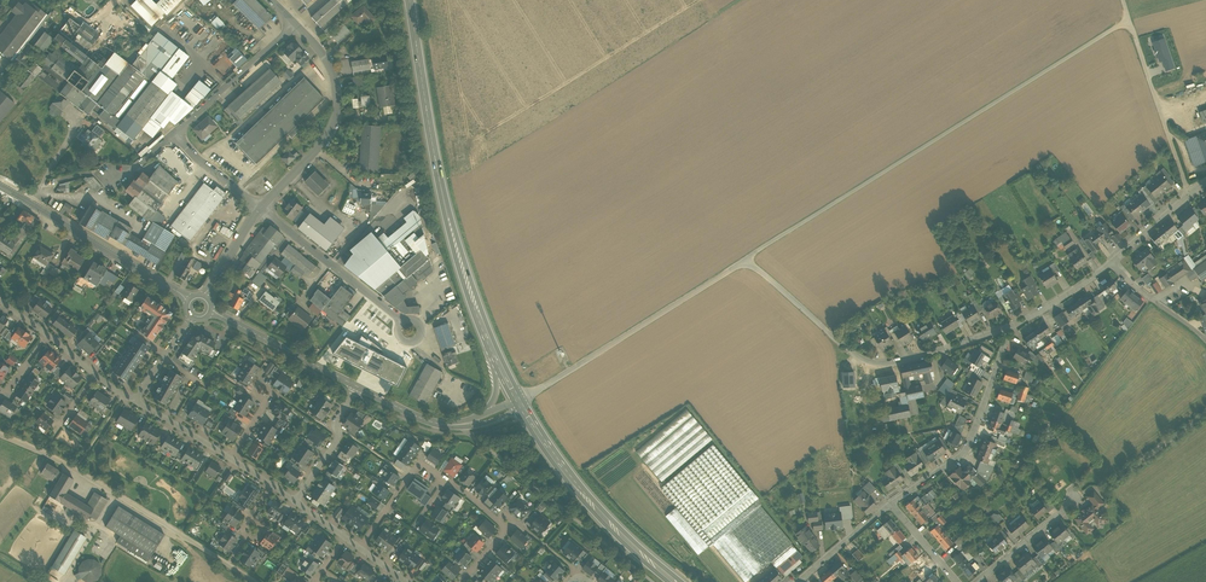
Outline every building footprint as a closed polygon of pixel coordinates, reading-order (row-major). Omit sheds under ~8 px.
[(151,0),(136,0),(131,6),(151,26),(164,13),(156,4),(155,5),(151,0)] [(156,4),(164,13),(166,15),(181,0),(160,0),(156,4)] [(196,10),(201,5),(195,0),(191,5),(196,10)] [(255,0),(236,0),(233,4),(259,30),(272,17),(255,0)] [(311,17),(320,28),(348,3),(345,0),(330,0),(311,17)] [(18,3),(13,9),(18,13),(0,36),(0,52),(13,62),(48,16),(33,4),(30,7),(25,3),(23,7),(18,3)] [(363,6),(351,16),(358,24),(365,18),(370,24),(375,19),(363,6)] [(80,27),(56,8),(55,8),(55,9),(28,43),(35,49),(42,55),(45,50),(49,53),(42,62),(45,64),(66,81),(68,83),(60,93),(59,94),(60,94),(69,101),(78,90),(80,91),(87,82),(86,81),(97,66),(99,67),(101,69),(114,53),(97,40),(100,36),(99,35),(84,23),(83,23),(82,23),(80,27)] [(210,23),(217,29),(220,26),(222,28),(225,25),(216,16),(210,23)] [(334,32),(331,35),(338,43),(350,32),(343,25),(334,32)] [(158,32),(148,45),(146,44),(137,53),(140,55),(131,66),(145,76),(152,82),(160,72),(179,49),(158,32)] [(1160,62),(1163,61),(1170,58),(1164,39),(1153,42),(1160,62)] [(35,49),(28,43),(25,46),(33,52),(35,49)] [(294,43),(292,44),(290,44),(288,46),(288,48),(288,49),(284,53),(292,61),(295,58),(302,52),(299,49),(300,48),(296,44),(295,45),(294,43)] [(179,49),(160,72),(170,79),(189,56),(179,49)] [(238,51),(235,49),(231,52),(234,55),(229,59),(237,68),(246,60),(238,51)] [(22,50),(12,64),(24,74),(33,63),(27,59),(30,56),(22,50)] [(302,52),(295,58),(301,65),(308,58),(302,52)] [(87,82),(80,91),(78,90),(69,101),(70,102),(88,116),(91,111),(97,103),(128,64),(114,53),(101,69),(99,67),(87,82)] [(386,57),(373,59),(369,60),(371,69),(375,69),(388,67),(386,57)] [(1174,68),(1170,58),(1163,61),(1166,71),(1174,68)] [(369,59),(352,62),(353,72),(361,71),(371,70),(371,69),(369,60),(369,59)] [(66,81),(45,64),(41,69),(36,76),(59,94),(60,93),(68,83),(66,81)] [(128,64),(97,103),(104,109),(113,116),(114,116),(145,76),(131,66),(128,64)] [(288,68),(282,74),(288,80),(294,74),(288,68)] [(269,69),(246,90),(258,103),(281,83),(269,69)] [(170,79),(160,72),(152,82),(168,95),(170,92),(177,84),(170,79)] [(145,76),(114,116),(121,121),(152,82),(145,76)] [(354,86),(363,85),(361,76),(353,78),(354,86)] [(304,78),(235,143),(236,144),(254,163),(256,164),(324,99),(304,78)] [(199,81),(182,102),(192,109),(196,105),(201,98),(203,99),(210,90),(199,81)] [(121,121),(116,127),(133,140),(135,138),(141,129),(150,119),(168,95),(152,82),(121,121)] [(391,87),(378,89),(381,106),(394,104),(391,87)] [(246,90),(228,106),(240,119),(258,103),(246,90)] [(0,91),(0,121),(15,104),(0,91)] [(168,95),(150,119),(161,127),(163,129),(169,120),(175,124),(192,109),(182,102),(170,92),(168,95)] [(69,101),(60,94),(59,94),(53,103),(63,110),(70,102),(69,101)] [(63,110),(53,103),(49,107),(51,109),(50,111),(50,113),(51,115),(53,116),(56,115),(57,114),(59,115),(63,110)] [(104,109),(97,103),(91,111),(99,116),(104,109)] [(240,119),(228,106),(224,110),(236,123),(240,119)] [(113,116),(104,109),(99,116),(108,123),(113,116)] [(113,116),(108,123),(109,124),(115,129),(116,128),(116,127),(121,121),(114,116),(113,116)] [(208,117),(193,130),(202,139),(216,126),(208,117)] [(150,119),(141,129),(143,131),(152,138),(161,127),(150,119)] [(380,127),(363,126),(360,173),(377,174),(380,127)] [(133,140),(116,127),(116,128),(115,129),(114,131),(130,144),(133,140)] [(141,129),(135,138),(136,139),(143,131),(141,129)] [(89,135),(86,132),(80,140),(83,143),(81,145),(93,154),(99,146),(98,145),(101,140),(91,132),(89,135)] [(1195,136),(1204,162),(1205,162),(1205,132),(1195,136)] [(147,146),(138,154),(141,157),(162,137),(161,136),(148,147),(147,146)] [(1195,136),(1184,140),(1193,166),(1204,162),(1195,136)] [(288,151),(281,158),(287,165),(294,158),(290,154),(288,151)] [(177,183),(160,166),(149,179),(135,198),(129,206),(148,221),(177,183)] [(1170,176),(1163,168),(1156,174),(1158,178),(1162,175),(1170,186),(1174,183),(1169,177),(1170,176)] [(315,171),(305,182),(318,195),(328,184),(315,171)] [(142,174),(135,183),(134,181),(126,191),(135,198),(149,179),(142,174)] [(402,175),(381,174),(380,181),(402,182),(402,175)] [(1158,178),(1154,181),(1163,192),(1170,186),(1162,175),(1158,178)] [(102,186),(93,177),(84,178),(96,191),(102,186)] [(406,185),(408,187),(415,181),(413,178),(406,185)] [(1163,192),(1154,181),(1146,188),(1151,194),(1155,198),(1163,192)] [(68,182),(58,183),(59,192),(69,192),(68,182)] [(204,183),(170,226),(184,237),(183,238),(184,239),(185,238),(189,241),(214,210),(215,210),(215,209),(226,194),(216,187),(213,191),(204,183)] [(1151,194),(1146,188),(1145,186),(1142,189),(1148,196),(1151,194)] [(1148,196),(1142,189),(1138,192),(1141,195),(1150,205),(1153,203),(1148,196)] [(372,195),(361,194),(360,203),(364,204),(364,205),(365,207),(367,207),(367,204),(371,204),(372,195)] [(417,196),(416,196),(418,205),(424,204),(422,194),(420,195),(417,196)] [(1148,196),(1153,203),(1157,200),(1155,198),(1151,194),(1148,196)] [(1141,195),(1134,201),(1142,212),(1150,205),(1141,195)] [(296,204),(292,201),(283,211),(288,215),(288,217),(292,220),(295,215),(297,215),(302,207),(298,204),(296,204)] [(1142,212),(1134,201),(1131,203),(1130,203),(1130,204),(1126,207),(1127,209),(1128,209),(1135,218),(1142,212)] [(1198,206),(1203,214),(1205,212),(1205,201),(1198,206)] [(61,208),(68,212),(71,206),(65,202),(61,208)] [(90,206),(80,223),(89,229),(99,212),(90,206)] [(1135,218),(1128,209),(1127,209),(1124,212),(1129,218),(1132,221),(1135,218)] [(1189,209),(1178,219),(1183,226),(1181,227),(1186,233),(1194,226),(1192,224),(1197,220),(1197,218),(1189,209)] [(39,220),(23,210),(17,219),(20,221),(17,225),(28,232),(30,233),(39,220)] [(1123,210),(1118,213),(1121,217),(1123,216),(1126,220),(1129,218),(1124,212),(1123,210)] [(117,223),(99,212),(89,229),(107,240),(109,237),(116,226),(117,223)] [(409,223),(385,243),(386,245),(384,247),(363,265),(369,272),(361,278),(385,298),(406,313),(419,312),(419,306),(407,307),(403,300),(407,297),(404,293),(409,289),(412,290),(412,286),(413,286),(417,286),(417,283),(422,279),(425,279),(434,272),(432,265),(430,259),(427,255),(429,254),(420,217),(416,212),(406,220),(409,223)] [(326,226),(311,214),(301,226),(299,228),(327,250),(329,248),(339,236),(344,230),(331,220),(326,226)] [(1121,217),(1119,218),(1119,219),(1112,224),(1112,225),(1113,224),(1120,232),(1119,233),(1130,225),(1126,220),(1123,216),(1121,217)] [(1170,220),(1150,237),(1157,246),(1172,234),(1177,229),(1170,220)] [(132,229),(118,221),(117,223),(116,226),(129,234),(132,229)] [(174,235),(153,222),(141,241),(149,246),(151,243),(164,251),(174,235)] [(1104,224),(1097,229),(1100,233),(1096,235),(1100,240),(1103,237),(1108,243),(1113,239),(1114,238),(1113,236),(1111,234),(1112,232),(1110,230),(1109,230),(1104,224)] [(15,245),(9,254),(8,253),(7,253),(6,256),(10,259),(11,258),(10,258),(28,232),(17,225),(12,233),(14,234),(20,238),(15,245)] [(223,225),(219,231),(228,237),(232,231),(223,225)] [(129,234),(116,226),(109,237),(123,245),(123,244),(144,257),(150,246),(149,246),(141,241),(129,234)] [(259,232),(243,253),(243,255),(246,257),(238,267),(244,272),(250,277),(260,264),(260,263),(266,256),(273,247),(282,235),(270,226),(266,230),(264,229),(261,233),(259,232)] [(1177,229),(1172,234),(1178,240),(1183,236),(1177,229)] [(1066,232),(1055,240),(1058,244),(1061,242),(1062,244),(1066,242),(1070,239),(1066,232)] [(20,238),(14,234),(10,240),(9,241),(15,245),(20,238)] [(1121,240),(1116,234),(1113,236),(1114,238),(1113,239),(1114,240),(1114,241),(1116,244),(1121,240)] [(4,236),(3,237),(0,235),(0,248),(7,253),(8,253),(9,254),(15,245),(9,241),(10,240),(8,239),(4,236)] [(1092,238),(1091,237),(1085,242),(1088,246),(1087,246),(1090,249),(1092,251),(1093,254),(1100,249),(1096,243),(1100,240),(1096,235),(1092,238)] [(375,236),(352,255),(363,265),(384,247),(383,245),(375,236)] [(1070,239),(1066,242),(1069,247),(1074,243),(1070,239)] [(164,251),(151,243),(149,246),(150,246),(144,257),(156,264),(164,251)] [(302,255),(288,244),(280,254),(285,257),(295,265),(302,255)] [(45,249),(40,246),(33,257),(46,265),(48,262),(53,255),(48,252),(44,250),(45,249)] [(273,247),(266,256),(269,258),(276,250),(273,247)] [(76,252),(71,249),(66,259),(64,258),(61,263),(69,267),(72,263),(74,264),(72,267),(78,270),(84,259),(75,253),(76,252)] [(1077,249),(1067,255),(1071,260),(1080,253),(1077,249)] [(1152,257),(1146,250),(1142,254),(1141,253),(1137,257),(1133,261),(1139,269),(1145,264),(1149,269),(1157,263),(1152,258),(1152,257)] [(182,252),(177,259),(182,262),(186,254),(182,252)] [(1071,260),(1070,260),(1076,269),(1087,262),(1080,253),(1071,260)] [(295,265),(290,271),(300,278),(304,272),(309,276),(316,267),(302,255),(295,265)] [(363,265),(352,255),(345,265),(361,278),(369,272),(363,265)] [(295,265),(285,257),(281,263),(286,267),(286,268),(290,271),(295,265)] [(188,258),(183,267),(188,270),(193,261),(188,258)] [(269,265),(267,267),(279,276),(286,268),(286,267),(281,263),(274,258),(269,265)] [(1184,260),(1175,265),(1182,276),(1191,270),(1184,260)] [(202,264),(197,261),(193,268),(198,271),(202,264)] [(1193,270),(1197,276),(1201,281),(1205,278),(1205,261),(1193,270)] [(48,262),(46,265),(43,269),(49,273),(53,266),(48,262)] [(101,267),(93,262),(83,278),(87,281),(96,286),(99,283),(100,281),(106,271),(106,270),(104,269),(105,267),(101,266),(101,267)] [(1055,262),(1048,266),(1050,270),(1050,269),(1052,273),(1059,269),(1055,262)] [(266,263),(259,272),(262,274),(267,267),(269,265),(266,263)] [(1175,265),(1160,275),(1162,277),(1159,279),(1165,288),(1182,276),(1175,265)] [(60,271),(53,266),(49,273),(56,277),(60,271)] [(183,267),(181,266),(175,276),(184,280),(190,270),(188,270),(183,267)] [(970,267),(964,273),(968,278),(975,272),(970,267)] [(1050,270),(1039,277),(1046,288),(1057,281),(1052,273),(1050,269),(1050,270)] [(1193,269),(1186,274),(1191,281),(1197,276),(1193,269)] [(106,271),(100,281),(105,284),(108,280),(111,273),(106,270),(106,271)] [(117,277),(111,273),(108,280),(113,283),(117,277)] [(257,274),(252,281),(258,286),(263,279),(257,274)] [(1148,274),(1141,278),(1146,285),(1152,280),(1148,274)] [(83,278),(79,275),(73,284),(82,290),(87,281),(83,278)] [(1028,277),(1022,281),(1026,287),(1021,289),(1026,298),(1032,295),(1033,296),(1038,293),(1034,287),(1029,280),(1028,277)] [(1110,280),(1102,286),(1104,290),(1109,297),(1110,297),(1118,291),(1117,290),(1116,288),(1110,280)] [(1156,283),(1151,286),(1156,293),(1161,290),(1156,283)] [(120,284),(115,290),(118,293),(123,286),(120,284)] [(138,290),(128,284),(121,295),(124,297),(122,301),(129,305),(138,290)] [(331,299),(326,305),(339,315),(343,310),(354,296),(342,286),(331,299)] [(315,287),(307,298),(310,300),(318,289),(315,287)] [(233,294),(231,297),(233,297),(231,300),(228,305),(238,310),(243,300),(238,297),(240,291),(235,289),(233,294)] [(318,289),(310,300),(313,303),(322,310),(326,305),(331,299),(318,289)] [(1012,290),(998,299),(1001,304),(1005,302),(1005,303),(1007,302),(1012,310),(1017,307),(1016,304),(1019,302),(1015,294),(1012,290)] [(1104,290),(1101,292),(1108,302),(1109,303),(1112,300),(1110,297),(1109,297),(1104,290)] [(1135,296),(1128,290),(1120,299),(1124,302),(1125,301),(1129,303),(1135,296)] [(279,302),(265,292),(259,300),(273,311),(279,302)] [(1023,300),(1018,292),(1015,294),(1019,302),(1023,300)] [(1101,292),(1095,297),(1102,307),(1108,302),(1101,292)] [(40,299),(35,295),(31,300),(36,304),(40,299)] [(1087,295),(1076,302),(1082,310),(1086,317),(1091,313),(1092,314),(1098,311),(1094,305),(1096,303),(1094,299),(1091,301),(1087,295)] [(1135,296),(1129,303),(1132,306),(1131,308),(1135,311),(1143,302),(1135,296)] [(172,313),(158,304),(147,297),(140,307),(142,309),(141,310),(145,313),(147,314),(148,312),(155,317),(153,319),(152,319),(147,326),(146,325),(145,327),(144,327),(141,331),(143,333),(142,334),(152,341),(160,331),(172,313)] [(51,308),(40,300),(33,310),(44,318),(51,308)] [(979,306),(975,300),(970,303),(972,307),(973,306),(977,313),(982,310),(979,306)] [(985,308),(988,313),(991,318),(1001,312),(998,306),(998,305),(997,303),(996,303),(995,302),(985,308)] [(1076,302),(1066,310),(1071,318),(1082,310),(1076,302)] [(322,310),(313,303),(308,308),(318,316),(322,310)] [(339,315),(326,305),(322,310),(328,315),(327,317),(331,320),(333,318),(342,326),(346,321),(339,315)] [(983,305),(979,306),(982,310),(985,315),(988,313),(985,308),(983,305)] [(977,313),(973,306),(972,307),(967,310),(975,322),(980,319),(977,313)] [(57,308),(51,317),(55,321),(58,317),(59,317),(62,313),(57,308)] [(307,315),(298,308),(294,312),(293,312),(288,318),(289,319),(290,317),(299,324),(298,326),(302,329),(306,324),(311,318),(307,315)] [(290,309),(285,315),(288,318),(293,312),(290,309)] [(343,310),(339,315),(346,321),(351,316),(343,310)] [(975,322),(967,310),(962,313),(970,325),(975,322)] [(97,312),(93,318),(98,322),(103,317),(97,312)] [(1062,312),(1054,317),(1061,326),(1068,321),(1062,312)] [(952,316),(939,324),(940,325),(939,325),(940,327),(941,326),(946,334),(959,326),(956,321),(952,316)] [(55,321),(53,324),(62,331),(67,324),(59,317),(58,317),(55,321)] [(912,331),(907,322),(904,324),(905,326),(909,332),(912,331)] [(933,328),(930,322),(916,331),(917,332),(918,333),(923,341),(936,333),(933,328)] [(448,323),(434,328),(442,351),(453,347),(456,346),(448,323)] [(67,324),(62,331),(71,338),(73,335),(76,331),(67,324)] [(1045,324),(1034,331),(1040,339),(1043,337),(1050,332),(1045,324)] [(909,332),(905,326),(899,329),(908,344),(912,341),(911,340),(913,339),(909,332)] [(890,333),(887,327),(883,329),(884,331),(884,330),(888,337),(891,335),(892,335),(890,333)] [(6,328),(1,335),(4,337),(9,331),(6,328)] [(19,328),(16,331),(15,331),(14,333),(14,334),(14,335),(11,338),(12,338),(17,343),(25,332),(19,328)] [(78,328),(76,331),(73,335),(77,338),(79,337),(83,332),(78,328)] [(83,332),(79,337),(82,340),(88,333),(88,334),(90,332),(86,329),(83,332)] [(894,332),(898,339),(902,346),(904,345),(905,346),(908,344),(899,329),(894,332)] [(884,331),(879,334),(888,348),(891,346),(891,345),(893,344),(888,337),(884,330),(884,331)] [(9,331),(4,337),(10,341),(12,338),(11,338),(14,335),(9,331)] [(898,339),(894,332),(893,331),(890,333),(892,335),(891,335),(895,341),(898,339)] [(1034,331),(1024,338),(1029,346),(1040,339),(1034,331)] [(25,332),(17,343),(24,347),(27,343),(28,343),(29,341),(29,340),(31,337),(25,332)] [(82,340),(78,344),(83,349),(93,338),(88,334),(88,333),(82,340)] [(362,333),(358,342),(383,355),(384,351),(362,333)] [(136,339),(141,343),(143,340),(135,334),(133,337),(136,339)] [(879,334),(874,337),(878,344),(882,350),(884,349),(885,350),(888,348),(879,334)] [(201,335),(193,337),(189,342),(187,345),(182,353),(191,359),(199,347),(209,353),(212,349),(215,343),(209,340),(210,339),(206,338),(201,335)] [(398,387),(407,368),(383,355),(358,342),(347,337),(333,354),(398,387)] [(93,338),(83,349),(88,354),(93,349),(98,343),(93,338)] [(132,345),(144,353),(148,347),(141,343),(136,339),(132,345)] [(1047,343),(1044,345),(1046,350),(1053,345),(1050,340),(1047,343)] [(98,343),(93,349),(97,354),(104,345),(100,341),(98,343)] [(144,353),(132,345),(129,351),(140,359),(144,353)] [(981,345),(978,351),(991,358),(994,353),(981,345)] [(1040,348),(1037,350),(1040,354),(1046,350),(1044,345),(1040,348)] [(1053,345),(1046,350),(1052,357),(1058,353),(1053,345)] [(212,349),(209,353),(208,355),(212,357),(216,351),(212,349)] [(987,364),(991,358),(978,351),(975,349),(971,355),(968,361),(971,363),(980,368),(984,361),(987,364)] [(1029,356),(1018,349),(1013,358),(1024,364),(1029,356)] [(49,350),(40,361),(45,366),(55,355),(49,350)] [(444,354),(443,354),(444,354),(445,357),(444,357),(447,366),(458,363),(455,354),(457,354),(455,350),(454,350),(444,354)] [(140,359),(129,351),(125,356),(137,364),(140,359)] [(191,359),(182,353),(181,352),(177,358),(189,367),(193,360),(191,359)] [(963,360),(970,365),(971,363),(968,361),(971,355),(968,352),(963,360)] [(11,355),(6,361),(12,365),(16,360),(11,355)] [(55,355),(45,366),(51,370),(60,359),(55,355)] [(441,360),(435,355),(432,358),(439,363),(441,360)] [(137,364),(125,356),(121,361),(133,369),(137,364)] [(1040,362),(1035,356),(1032,359),(1037,365),(1040,362)] [(959,368),(947,359),(940,369),(952,377),(959,368)] [(259,368),(247,360),(242,369),(254,376),(259,368)] [(133,369),(121,361),(118,367),(129,375),(133,369)] [(931,361),(900,368),(902,378),(905,388),(909,388),(907,379),(909,378),(908,377),(923,373),(930,372),(931,377),(934,376),(931,361)] [(0,362),(0,373),(3,375),(5,373),(7,372),(9,369),(5,366),(5,364),(3,363),(1,363),(0,362)] [(270,363),(264,372),(268,374),(274,365),(270,363)] [(980,368),(971,363),(970,365),(969,366),(971,367),(982,374),(984,371),(980,368)] [(443,372),(427,364),(414,388),(418,390),(426,394),(426,395),(430,397),(443,372)] [(274,365),(268,374),(272,377),(276,371),(278,368),(274,365)] [(69,367),(66,371),(65,371),(63,373),(64,374),(60,378),(66,383),(75,373),(69,367)] [(129,375),(118,367),(114,373),(118,376),(125,381),(129,375)] [(981,377),(982,374),(971,367),(969,370),(977,375),(981,377)] [(254,376),(242,369),(236,377),(239,379),(248,385),(254,376)] [(182,377),(169,370),(166,376),(165,376),(162,379),(164,380),(162,382),(159,388),(158,387),(156,391),(157,392),(153,398),(166,405),(182,377)] [(977,375),(969,370),(965,376),(970,379),(971,377),(974,379),(977,375)] [(1019,374),(1006,370),(1003,379),(1016,384),(1019,374)] [(1033,375),(1026,370),(1023,379),(1030,382),(1033,375)] [(32,371),(29,376),(36,380),(39,376),(37,375),(32,371)] [(293,382),(276,371),(272,377),(277,380),(273,385),(278,388),(277,389),(280,391),(281,390),(285,393),(287,390),(289,390),(291,387),(290,386),(293,382)] [(930,372),(923,373),(926,384),(933,383),(931,377),(930,372)] [(75,373),(66,383),(72,388),(76,384),(77,384),(79,382),(78,381),(81,378),(75,373)] [(880,375),(851,377),(843,378),(843,382),(851,381),(852,392),(857,391),(863,391),(874,390),(883,390),(880,378),(880,375)] [(880,378),(883,390),(883,391),(883,392),(885,399),(900,396),(898,390),(895,375),(880,378)] [(29,376),(23,386),(32,392),(38,382),(36,380),(29,376)] [(974,379),(971,377),(970,379),(964,391),(963,391),(975,397),(982,383),(974,379)] [(300,378),(296,384),(301,387),(305,381),(300,378)] [(947,378),(944,383),(950,388),(954,383),(947,378)] [(248,385),(239,379),(237,382),(246,388),(248,385)] [(950,388),(944,383),(939,390),(945,395),(948,392),(950,389),(950,388)] [(909,388),(905,388),(906,396),(907,400),(915,399),(924,397),(921,385),(909,388)] [(32,392),(23,386),(16,395),(23,399),(25,401),(32,392)] [(1028,388),(1021,386),(1019,392),(1026,394),(1028,388)] [(247,393),(238,387),(236,391),(242,395),(245,397),(247,393)] [(62,394),(54,388),(51,392),(54,395),(59,398),(62,394)] [(426,394),(418,390),(414,388),(409,396),(426,404),(430,397),(426,395),(426,394)] [(905,388),(898,390),(900,396),(900,397),(906,396),(905,388)] [(1013,393),(1000,389),(997,399),(1009,403),(1013,393)] [(97,390),(89,402),(95,407),(103,396),(100,394),(100,392),(97,390)] [(337,398),(326,392),(322,398),(332,405),(337,398)] [(1026,394),(1019,392),(1016,400),(1023,402),(1026,394)] [(956,396),(953,394),(953,395),(951,398),(947,405),(957,410),(956,411),(960,413),(966,401),(956,396)] [(23,399),(16,395),(12,400),(13,400),(19,405),(23,399)] [(59,398),(54,395),(47,405),(50,408),(50,410),(52,411),(54,411),(58,414),(66,403),(59,398)] [(245,397),(242,395),(237,402),(249,410),(253,402),(245,397)] [(103,396),(95,407),(102,411),(105,407),(110,399),(107,397),(106,398),(103,396)] [(906,396),(900,397),(902,406),(908,404),(907,400),(906,396)] [(322,398),(321,397),(311,411),(315,413),(323,419),(327,414),(328,414),(330,411),(329,411),(333,405),(322,398)] [(915,399),(907,400),(908,404),(911,416),(918,414),(915,399)] [(5,400),(0,407),(0,410),(1,411),(4,413),(8,416),(11,411),(12,412),(15,408),(16,407),(10,404),(5,400)] [(19,405),(13,400),(10,404),(16,407),(15,408),(19,410),(22,406),(19,405)] [(194,406),(187,401),(183,409),(190,413),(194,406)] [(249,410),(237,402),(233,409),(237,411),(244,416),(246,413),(247,413),(249,410)] [(202,408),(195,404),(194,406),(190,413),(188,416),(194,420),(202,408)] [(282,406),(278,404),(275,407),(276,408),(273,413),(275,415),(274,415),(279,418),(283,421),(283,420),(289,411),(286,409),(287,409),(282,406)] [(911,416),(908,404),(902,406),(887,409),(889,421),(911,416)] [(110,410),(105,407),(102,411),(101,413),(106,416),(110,410)] [(233,409),(231,407),(228,412),(230,413),(234,416),(237,411),(233,409)] [(209,412),(202,408),(194,420),(202,425),(209,412)] [(686,408),(636,450),(661,481),(711,439),(686,408)] [(80,409),(77,413),(85,420),(89,415),(80,409)] [(119,409),(114,419),(117,421),(123,412),(119,409)] [(889,421),(887,409),(881,410),(883,422),(889,421)] [(117,421),(117,422),(124,426),(131,415),(124,410),(117,421)] [(368,415),(358,410),(354,415),(363,421),(368,415)] [(1004,413),(995,410),(991,420),(1001,423),(1002,419),(1004,413)] [(49,412),(46,416),(52,420),(55,416),(49,412)] [(46,416),(43,413),(36,422),(46,430),(53,421),(46,416)] [(234,416),(230,413),(228,417),(230,418),(229,420),(233,423),(237,417),(234,416)] [(323,419),(315,413),(314,415),(313,416),(321,422),(323,419)] [(354,415),(351,413),(347,419),(348,420),(359,427),(363,421),(354,415)] [(88,424),(76,415),(69,425),(80,433),(88,424)] [(131,415),(124,426),(130,430),(137,418),(131,415)] [(960,415),(954,426),(964,424),(967,419),(960,415)] [(283,421),(279,418),(275,423),(276,423),(282,427),(284,429),(288,423),(283,420),(283,421)] [(214,423),(207,420),(204,426),(210,429),(214,423)] [(233,423),(229,420),(225,426),(237,434),(239,431),(241,428),(238,425),(238,426),(233,423)] [(359,427),(348,420),(346,422),(345,422),(343,425),(350,430),(355,433),(359,427)] [(1001,423),(991,420),(988,429),(1000,434),(1002,429),(999,428),(1000,426),(1001,423)] [(137,421),(132,431),(135,432),(139,425),(141,423),(137,421)] [(214,423),(210,429),(213,431),(219,422),(216,421),(214,423)] [(146,423),(139,436),(145,440),(153,427),(146,423)] [(266,423),(264,427),(263,426),(261,429),(273,437),(277,431),(277,430),(273,428),(266,423)] [(282,427),(276,423),(273,428),(277,430),(277,431),(279,432),(282,427)] [(964,424),(954,426),(953,428),(962,433),(964,429),(962,428),(964,424)] [(237,434),(225,426),(221,433),(229,438),(229,439),(233,441),(235,437),(237,434)] [(153,427),(145,440),(153,444),(154,443),(159,434),(160,432),(153,427)] [(962,433),(953,428),(952,431),(951,431),(946,440),(957,445),(961,436),(960,435),(962,433)] [(273,437),(261,429),(259,433),(260,433),(257,436),(264,441),(268,443),(273,437)] [(326,436),(316,430),(310,438),(310,439),(314,442),(320,445),(326,436)] [(355,433),(350,430),(348,432),(355,438),(357,434),(355,433)] [(159,434),(154,443),(157,445),(163,436),(159,434)] [(171,438),(168,436),(161,448),(164,450),(164,449),(168,451),(175,440),(172,438),(171,438)] [(310,438),(309,437),(306,441),(310,444),(312,445),(314,442),(310,439),(310,438)] [(396,455),(407,439),(404,437),(394,453),(396,455)] [(948,448),(940,437),(936,439),(938,441),(945,450),(948,448)] [(413,442),(409,439),(403,448),(415,457),(417,453),(416,453),(420,447),(416,444),(417,443),(414,441),(413,442)] [(995,444),(984,439),(980,449),(990,453),(992,448),(993,448),(995,444)] [(175,440),(168,451),(171,453),(171,454),(174,456),(177,451),(181,444),(178,442),(175,440)] [(262,444),(255,440),(253,443),(262,449),(264,446),(262,444)] [(306,441),(303,440),(300,444),(303,446),(303,445),(307,448),(310,444),(306,441)] [(272,445),(268,443),(264,441),(262,444),(264,446),(269,449),(272,445)] [(358,448),(348,441),(342,450),(351,457),(352,457),(358,448)] [(938,441),(931,446),(938,457),(946,452),(945,450),(938,441)] [(253,443),(252,443),(246,453),(256,459),(263,449),(262,449),(253,443)] [(307,448),(303,445),(303,446),(298,452),(310,460),(312,457),(311,456),(314,453),(307,448)] [(713,445),(661,488),(710,547),(713,544),(713,545),(713,544),(709,540),(702,531),(751,490),(713,445)] [(938,457),(931,446),(923,451),(930,461),(931,462),(938,457)] [(186,452),(181,459),(182,459),(188,463),(195,452),(188,448),(186,452)] [(413,460),(415,457),(403,448),(397,458),(398,459),(401,461),(399,463),(404,466),(404,467),(406,464),(408,465),(412,459),(413,460)] [(186,452),(183,449),(180,453),(177,459),(181,461),(182,459),(181,459),(186,452)] [(930,461),(923,451),(922,449),(919,451),(927,463),(930,461)] [(990,453),(980,449),(976,459),(980,461),(987,464),(987,463),(989,459),(993,460),(995,455),(990,453)] [(351,457),(342,450),(338,456),(346,462),(347,463),(351,457)] [(442,456),(433,450),(429,456),(427,458),(436,465),(442,456)] [(927,463),(919,451),(915,454),(923,465),(927,463)] [(202,456),(195,452),(188,463),(195,467),(195,468),(198,462),(202,456)] [(310,460),(298,452),(294,458),(298,461),(305,466),(307,462),(308,463),(310,460)] [(915,453),(906,459),(909,463),(904,467),(910,476),(924,467),(923,465),(915,454),(915,453)] [(294,458),(292,456),(289,461),(293,464),(294,464),(295,465),(298,461),(294,458)] [(346,462),(338,456),(335,460),(343,465),(346,462)] [(444,470),(454,477),(458,471),(462,465),(452,458),(444,470)] [(402,470),(404,466),(399,463),(401,461),(398,459),(394,464),(402,470)] [(335,460),(334,462),(333,462),(330,466),(331,467),(328,471),(327,471),(337,477),(344,466),(343,465),(335,460)] [(987,464),(980,461),(979,465),(992,471),(994,466),(987,463),(987,464)] [(220,468),(211,462),(206,471),(215,477),(220,468)] [(58,470),(47,463),(41,473),(47,477),(48,475),(53,479),(54,477),(59,480),(63,474),(58,470)] [(388,469),(393,472),(395,469),(386,463),(383,467),(387,470),(388,469)] [(902,470),(897,463),(892,465),(894,467),(898,473),(902,470)] [(992,471),(979,465),(978,466),(979,466),(977,472),(986,481),(992,471)] [(969,466),(962,471),(963,472),(961,473),(968,481),(969,481),(972,478),(977,472),(973,467),(971,469),(969,466)] [(292,467),(291,467),(285,476),(294,482),(301,473),(299,472),(294,469),(292,467)] [(898,473),(894,467),(889,470),(892,475),(882,481),(888,490),(892,487),(892,488),(903,481),(898,473)] [(962,471),(959,467),(950,476),(963,490),(970,483),(969,481),(968,481),(961,473),(963,472),(962,471)] [(642,468),(632,476),(665,515),(675,507),(642,468)] [(382,477),(394,485),(400,477),(393,472),(388,469),(387,470),(382,477)] [(460,480),(469,486),(470,483),(474,477),(475,477),(466,471),(460,480)] [(986,481),(977,472),(972,478),(980,487),(986,481)] [(73,479),(63,473),(59,480),(50,496),(59,502),(65,493),(73,479)] [(228,473),(223,479),(227,482),(232,475),(228,473)] [(335,481),(326,475),(324,479),(333,485),(335,481)] [(378,483),(381,486),(384,483),(374,477),(372,481),(377,484),(378,483)] [(474,477),(470,483),(473,486),(478,480),(474,477)] [(491,484),(484,478),(476,489),(478,491),(477,491),(481,494),(481,493),(483,495),(485,493),(491,484)] [(333,485),(324,479),(321,483),(320,482),(318,485),(319,485),(318,487),(330,495),(335,488),(335,486),(333,485)] [(428,489),(415,479),(408,490),(421,499),(425,493),(428,489)] [(944,489),(948,484),(943,480),(939,485),(944,489)] [(876,489),(869,482),(863,488),(870,495),(876,489)] [(372,492),(384,500),(390,491),(381,486),(378,483),(377,484),(372,492)] [(491,484),(485,493),(488,496),(495,488),(491,484)] [(248,487),(244,493),(243,492),(240,497),(241,498),(238,502),(246,507),(247,508),(253,499),(253,500),(257,494),(248,487)] [(330,495),(318,487),(311,497),(320,503),(323,505),(330,495)] [(448,490),(442,499),(446,501),(455,508),(458,503),(457,502),(460,498),(448,490)] [(491,499),(490,500),(496,504),(499,507),(507,498),(499,490),(491,499)] [(751,490),(702,531),(709,540),(759,499),(752,490),(751,490)] [(101,496),(94,492),(91,497),(98,501),(101,496)] [(802,492),(797,494),(800,503),(805,501),(802,492)] [(876,506),(863,492),(854,500),(867,515),(870,511),(871,511),(873,509),(876,506)] [(1103,504),(1094,492),(1087,497),(1095,506),(1096,508),(1097,509),(1103,504)] [(87,519),(93,510),(86,505),(65,493),(59,502),(87,519)] [(425,493),(421,499),(422,499),(420,502),(425,506),(432,497),(426,493),(426,494),(425,493)] [(518,493),(511,500),(514,503),(517,499),(518,499),(521,496),(518,493)] [(925,495),(920,499),(925,505),(926,505),(930,501),(925,495)] [(98,501),(93,510),(100,514),(108,500),(101,496),(98,501)] [(381,502),(372,496),(370,499),(378,505),(381,502)] [(491,499),(488,496),(482,503),(491,510),(496,504),(490,500),(491,499)] [(98,501),(91,497),(86,505),(93,510),(98,501)] [(915,498),(906,506),(914,515),(921,509),(925,505),(920,499),(918,501),(915,498)] [(378,505),(370,499),(367,502),(376,509),(378,505)] [(518,499),(517,499),(514,503),(510,508),(522,519),(525,514),(526,514),(529,512),(528,510),(529,509),(528,508),(528,507),(526,505),(524,505),(518,499)] [(759,499),(709,540),(713,544),(761,505),(759,499)] [(542,511),(547,504),(540,500),(536,507),(542,511)] [(278,504),(274,501),(267,512),(275,518),(276,518),(280,513),(283,508),(281,506),(282,506),(279,504),(278,504)] [(452,511),(455,508),(446,501),(443,505),(452,511)] [(1049,501),(1043,506),(1047,510),(1047,511),(1048,512),(1054,507),(1049,501)] [(246,507),(238,502),(235,506),(239,508),(243,511),(246,507)] [(1040,502),(1030,511),(1037,519),(1047,511),(1047,510),(1043,506),(1040,502)] [(452,511),(443,505),(441,508),(448,513),(450,514),(452,511)] [(713,545),(745,581),(746,581),(770,561),(793,542),(761,505),(713,544),(713,545)] [(925,505),(921,509),(928,518),(933,514),(926,505),(925,505)] [(54,512),(44,506),(42,509),(52,515),(54,512)] [(164,535),(118,506),(105,526),(120,536),(151,555),(164,535)] [(360,512),(352,506),(350,509),(344,517),(343,518),(351,524),(360,512)] [(438,506),(432,515),(440,521),(441,521),(443,523),(446,518),(445,518),(448,513),(441,508),(438,506)] [(840,513),(841,521),(852,519),(850,506),(839,507),(840,513)] [(1083,514),(1082,515),(1079,515),(1076,518),(1076,520),(1084,530),(1086,530),(1089,527),(1090,525),(1088,523),(1093,518),(1097,523),(1099,523),(1102,521),(1103,518),(1095,509),(1096,508),(1095,506),(1093,507),(1093,506),(1090,506),(1087,509),(1087,511),(1085,512),(1083,513),(1083,514)] [(237,511),(231,507),(227,513),(238,521),(243,515),(237,511)] [(344,510),(340,507),(333,515),(338,519),(341,514),(344,510)] [(350,509),(347,507),(344,510),(341,514),(344,517),(350,509)] [(921,509),(914,515),(921,524),(928,518),(921,509)] [(535,510),(529,516),(535,521),(540,515),(535,510)] [(360,512),(351,524),(360,530),(364,524),(364,523),(368,518),(360,512)] [(818,521),(817,512),(808,513),(809,522),(813,522),(818,521)] [(238,521),(227,513),(223,519),(229,523),(234,527),(238,521)] [(280,513),(276,518),(275,518),(274,519),(279,522),(283,515),(284,515),(280,513)] [(287,518),(283,524),(290,528),(297,518),(294,515),(294,514),(292,513),(290,513),(287,518)] [(841,521),(840,513),(824,515),(826,529),(831,529),(831,530),(836,529),(836,528),(842,527),(841,521)] [(936,514),(929,520),(932,523),(932,522),(936,519),(938,517),(936,514)] [(999,514),(992,520),(998,526),(1004,520),(999,514)] [(283,515),(279,522),(282,525),(283,524),(287,518),(283,515)] [(535,521),(531,526),(540,534),(544,530),(545,531),(548,528),(547,527),(550,523),(540,515),(535,521)] [(946,522),(940,516),(938,517),(936,519),(942,525),(946,522)] [(401,521),(394,517),(392,521),(398,525),(401,521)] [(1021,517),(1007,529),(1015,537),(1028,526),(1021,517)] [(297,518),(290,528),(297,533),(301,527),(304,523),(304,521),(302,520),(301,520),(297,518)] [(898,528),(890,519),(883,525),(891,534),(898,528)] [(942,525),(936,519),(932,522),(936,526),(937,525),(943,532),(946,530),(942,525)] [(496,530),(486,520),(479,528),(489,537),(496,530)] [(426,521),(420,530),(432,539),(439,529),(435,526),(434,524),(432,525),(426,521)] [(813,522),(814,531),(822,530),(821,521),(818,521),(813,522)] [(221,523),(218,522),(216,524),(225,531),(227,528),(227,527),(221,523)] [(883,525),(877,530),(885,539),(891,534),(883,525)] [(943,532),(937,525),(936,526),(930,531),(938,540),(945,534),(943,532)] [(1061,525),(1055,529),(1063,539),(1069,535),(1069,534),(1065,530),(1061,525)] [(806,526),(796,534),(803,544),(804,543),(813,536),(806,526)] [(301,527),(297,533),(296,534),(300,537),(303,532),(304,530),(301,527)] [(898,528),(891,534),(898,543),(905,537),(898,528)] [(1075,536),(1068,528),(1065,530),(1069,534),(1069,535),(1072,539),(1075,536)] [(1063,539),(1055,529),(1050,534),(1052,537),(1052,538),(1053,540),(1054,540),(1055,541),(1058,544),(1058,543),(1063,539)] [(74,530),(52,567),(63,574),(86,538),(74,530)] [(524,537),(517,530),(510,538),(521,547),(527,540),(528,540),(524,537)] [(1007,536),(1001,530),(998,533),(999,535),(1000,535),(1004,539),(1007,536)] [(280,537),(272,531),(269,535),(276,540),(278,541),(280,537)] [(384,531),(376,541),(379,544),(382,547),(390,536),(384,531)] [(236,539),(227,533),(225,536),(224,535),(221,540),(222,540),(220,543),(221,545),(222,546),(223,547),(225,547),(229,550),(236,539)] [(267,533),(260,543),(270,549),(276,540),(269,535),(267,533)] [(527,533),(524,537),(528,540),(527,540),(529,542),(532,538),(527,533)] [(953,543),(945,534),(938,540),(946,549),(953,543)] [(999,535),(988,545),(995,554),(1007,544),(1004,539),(1000,535),(999,535)] [(151,555),(120,536),(117,542),(147,561),(151,555)] [(331,543),(321,536),(316,542),(327,550),(329,547),(331,543)] [(390,536),(382,547),(385,549),(386,548),(389,551),(394,544),(397,540),(390,536)] [(484,543),(475,536),(469,543),(468,544),(474,549),(476,551),(484,543)] [(813,536),(804,543),(811,552),(820,546),(815,540),(816,540),(813,536)] [(961,536),(954,542),(958,547),(963,543),(963,542),(965,541),(961,536)] [(399,537),(397,540),(394,544),(397,547),(403,539),(399,537)] [(1044,538),(1039,543),(1047,553),(1052,548),(1049,545),(1044,538)] [(474,549),(468,544),(469,543),(466,541),(463,545),(471,552),(474,549)] [(591,551),(593,548),(584,541),(582,545),(591,551)] [(1058,544),(1055,541),(1052,543),(1058,550),(1061,547),(1058,543),(1058,544)] [(312,548),(311,548),(315,551),(322,556),(325,553),(327,550),(316,542),(312,548)] [(582,550),(572,542),(563,553),(573,561),(576,557),(583,550),(582,550)] [(803,554),(793,542),(770,561),(776,567),(776,568),(794,553),(798,559),(803,554)] [(1052,543),(1052,542),(1049,545),(1052,548),(1056,553),(1059,551),(1058,550),(1052,543)] [(404,545),(400,543),(395,550),(399,553),(404,545)] [(958,547),(956,548),(959,551),(965,546),(963,543),(958,547)] [(1047,553),(1039,543),(1033,548),(1036,551),(1035,552),(1037,554),(1038,553),(1038,554),(1041,557),(1047,553)] [(471,552),(463,545),(460,548),(462,549),(469,555),(471,552)] [(504,545),(496,554),(506,563),(507,562),(508,562),(511,559),(510,558),(514,554),(509,549),(504,545)] [(312,548),(308,546),(305,550),(313,555),(315,551),(311,548),(312,548)] [(519,554),(511,546),(509,549),(514,554),(517,556),(519,554)] [(255,551),(249,547),(246,551),(245,550),(242,555),(243,555),(240,559),(240,560),(249,566),(249,565),(252,561),(252,562),(255,558),(255,557),(257,553),(258,553),(257,553),(255,551)] [(266,553),(257,547),(255,551),(257,553),(258,553),(260,555),(260,557),(263,559),(266,553)] [(414,553),(406,547),(398,558),(406,564),(414,553)] [(902,555),(903,557),(903,558),(906,562),(909,560),(911,563),(919,557),(911,548),(902,555)] [(469,555),(462,549),(457,554),(458,555),(456,557),(461,562),(464,565),(467,562),(467,563),(470,560),(469,559),(472,557),(469,555)] [(583,550),(576,557),(582,562),(589,553),(583,549),(582,550),(583,550)] [(858,549),(852,555),(858,561),(864,556),(858,549)] [(902,555),(899,551),(897,552),(886,561),(890,565),(895,560),(897,563),(903,558),(903,557),(902,555)] [(345,552),(338,562),(339,563),(345,568),(351,561),(353,558),(353,556),(347,552),(345,552)] [(960,552),(953,558),(961,567),(968,561),(960,552)] [(414,553),(406,564),(412,569),(420,559),(416,556),(417,555),(414,553)] [(776,568),(784,578),(802,562),(798,559),(794,553),(776,568)] [(1032,559),(1026,553),(1024,555),(1023,556),(1021,559),(1030,569),(1032,567),(1032,565),(1035,564),(1035,563),(1032,559)] [(982,561),(976,554),(973,557),(978,563),(982,561)] [(1041,557),(1038,554),(1036,557),(1042,565),(1045,563),(1041,557)] [(1036,557),(1035,556),(1032,559),(1035,563),(1035,564),(1038,568),(1042,565),(1036,557)] [(926,566),(919,557),(911,563),(919,572),(926,566)] [(94,560),(88,559),(82,562),(79,567),(79,573),(81,578),(86,581),(92,581),(97,579),(100,574),(101,568),(98,563),(94,560)] [(499,566),(491,559),(487,565),(497,574),(502,569),(499,566)] [(1021,559),(1018,561),(1016,561),(1014,563),(1019,569),(1023,573),(1025,571),(1027,571),(1030,569),(1021,559)] [(157,560),(153,565),(159,570),(163,564),(157,560)] [(589,560),(582,568),(591,575),(594,572),(598,567),(595,565),(595,564),(592,562),(592,563),(589,560)] [(351,561),(345,568),(349,571),(355,563),(351,561)] [(427,564),(423,561),(418,567),(422,570),(427,564)] [(833,566),(829,570),(835,577),(836,577),(839,575),(841,578),(845,575),(846,577),(849,574),(845,569),(839,561),(835,565),(834,565),(833,566)] [(971,565),(968,561),(961,567),(968,576),(979,567),(975,562),(971,565)] [(454,567),(449,563),(447,562),(444,565),(446,567),(443,570),(452,579),(458,571),(454,567)] [(554,562),(551,565),(550,564),(548,567),(549,568),(546,571),(547,572),(555,579),(556,580),(559,577),(562,574),(561,574),(564,571),(554,562)] [(282,563),(276,572),(282,576),(288,567),(282,563)] [(349,571),(355,576),(358,573),(357,572),(361,567),(356,563),(355,563),(349,571)] [(601,563),(598,567),(594,572),(597,574),(604,565),(601,563)] [(361,567),(357,572),(358,573),(369,581),(375,572),(364,564),(361,567)] [(510,571),(502,564),(499,566),(502,569),(507,574),(510,571)] [(497,574),(487,565),(480,572),(485,576),(491,581),(497,574)] [(604,565),(597,574),(600,576),(604,572),(607,568),(604,565)] [(760,581),(761,581),(779,581),(784,578),(776,568),(776,567),(760,581)] [(1007,568),(1004,571),(1004,570),(1000,573),(1001,574),(996,577),(1000,581),(1010,581),(1014,579),(1015,578),(1013,575),(1007,568)] [(1023,573),(1019,569),(1016,572),(1022,581),(1027,577),(1023,573)] [(819,578),(823,581),(830,581),(835,577),(829,570),(819,578)] [(856,570),(849,575),(855,581),(857,581),(862,578),(856,570)] [(440,572),(437,575),(439,577),(440,577),(445,581),(446,581),(448,580),(440,572)] [(547,572),(543,575),(549,580),(551,581),(552,581),(555,579),(547,572)] [(597,580),(600,581),(610,581),(613,579),(610,577),(610,576),(607,574),(604,572),(600,576),(597,580)] [(1016,572),(1013,575),(1015,578),(1014,579),(1016,581),(1021,581),(1022,581),(1016,572)]
